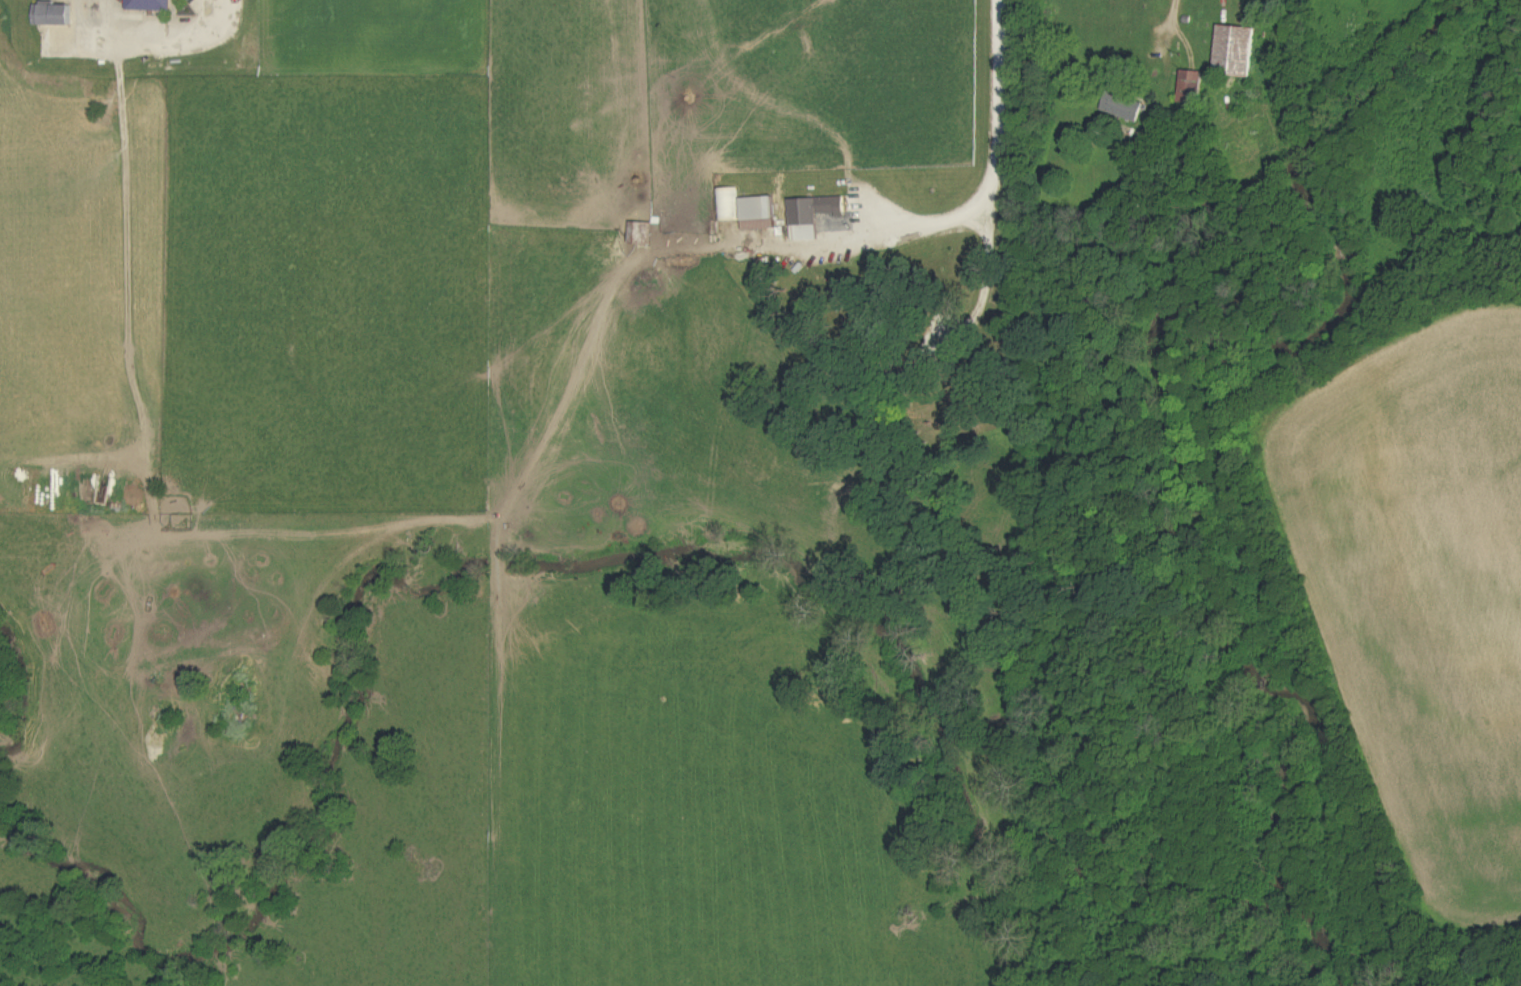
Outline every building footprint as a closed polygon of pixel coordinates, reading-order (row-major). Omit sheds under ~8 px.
[(174,11),(174,0),(129,0),(129,10),(174,11)] [(74,5),(41,4),(41,25),(74,26),(74,5)] [(1257,28),(1219,26),(1216,75),(1254,78),(1257,28)] [(1181,102),(1202,103),(1204,72),(1182,71),(1181,102)] [(1145,104),(1109,91),(1102,111),(1138,124),(1145,104)] [(720,189),(721,222),(742,221),(741,189),(720,189)] [(778,230),(778,198),(745,198),(746,230),(778,230)] [(793,200),(795,242),(821,241),(821,216),(848,215),(847,198),(793,200)] [(655,224),(634,223),(633,244),(654,245),(655,224)]
